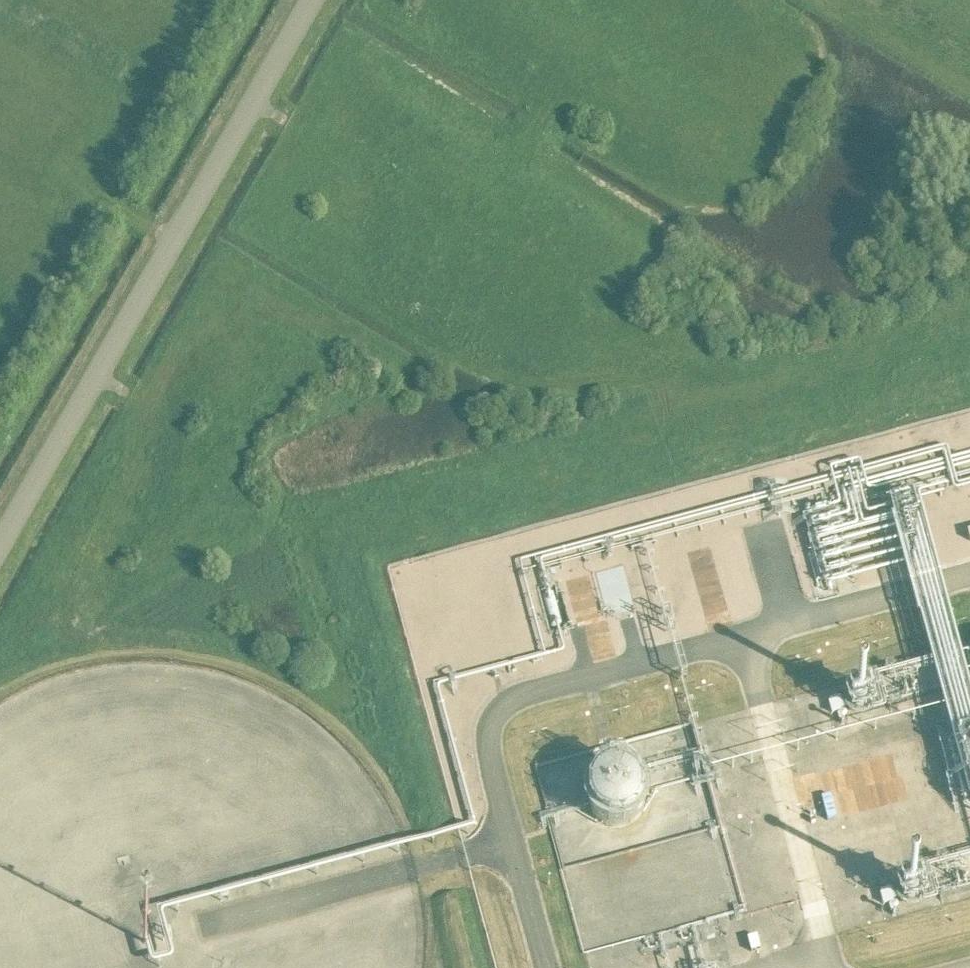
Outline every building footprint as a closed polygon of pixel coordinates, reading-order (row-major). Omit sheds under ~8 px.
[(580,795),(580,799),(580,804),(581,808),(583,812),(585,816),(587,820),(591,823),(594,826),(598,828),(602,830),(606,831),(611,832),(615,832),(619,831),(624,830),(628,828),(632,826),(635,823),(638,820),(641,816),(643,812),(644,808),(645,804),(646,799),(645,795),(644,790),(643,786),(641,782),(638,778),(635,775),(632,772),(628,770),(624,768),(619,767),(615,766),(611,766),(606,767),(602,768),(598,770),(594,772),(591,775),(587,778),(585,782),(583,786),(581,790),(580,795)] [(165,912),(240,889),(237,878),(161,900),(165,912)]
